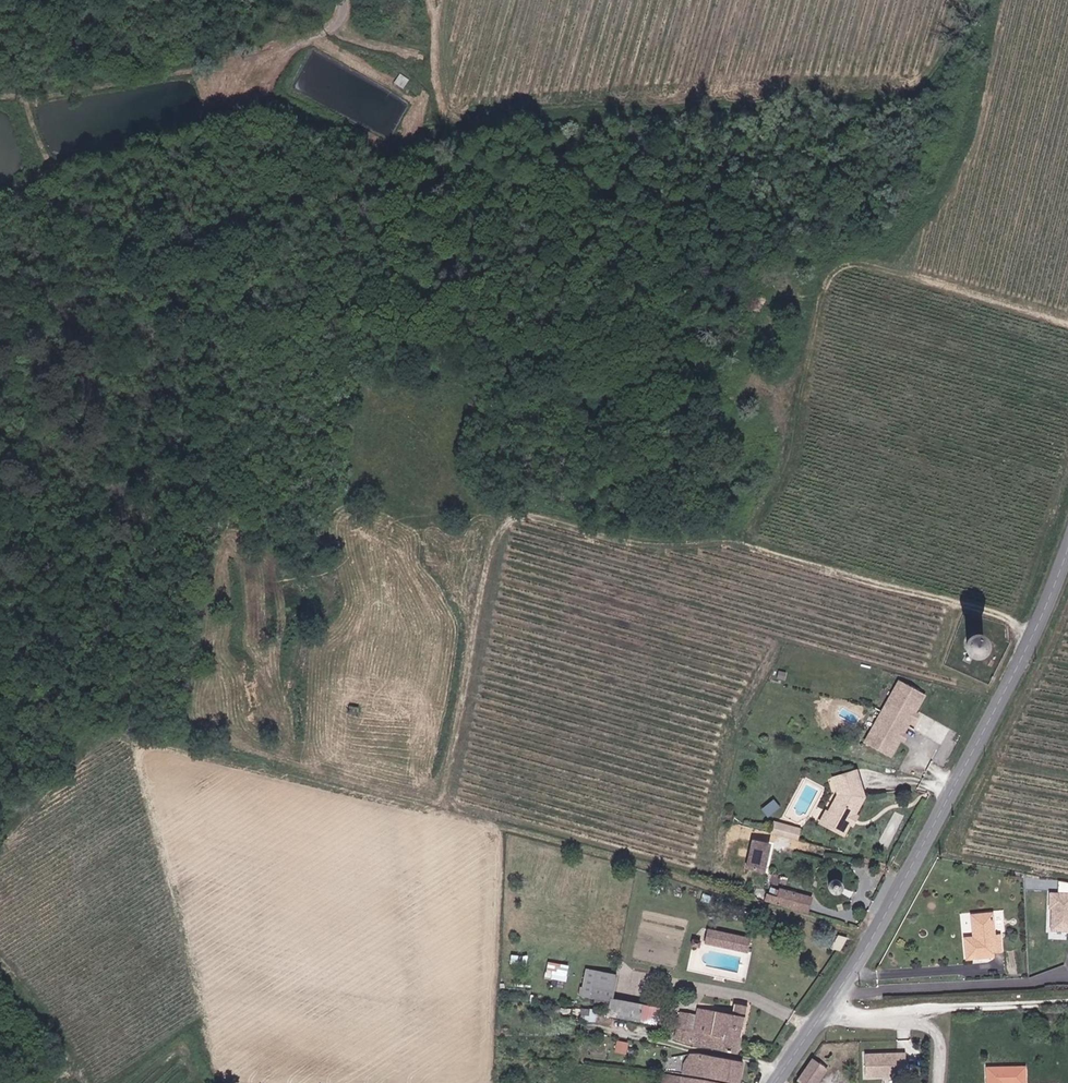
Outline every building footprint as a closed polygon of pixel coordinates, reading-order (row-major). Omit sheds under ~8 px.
[(971,645),(972,649),(974,651),(976,652),(979,653),(982,652),(984,651),(986,649),(987,646),(987,643),(985,641),(983,639),(980,638),(978,638),(975,639),(973,640),(972,643),(971,645)] [(925,692),(900,679),(867,740),(892,753),(902,736),(905,731),(913,715),(916,710),(925,692)] [(864,794),(856,768),(833,775),(839,792),(829,811),(834,814),(829,824),(845,832),(864,794)] [(829,824),(834,814),(829,811),(826,810),(821,820),(829,824)] [(790,834),(793,822),(779,818),(775,830),(790,834)] [(800,837),(803,825),(793,822),(790,834),(800,837)] [(750,852),(747,865),(760,868),(763,856),(750,852)] [(826,887),(827,889),(829,891),(831,893),(834,894),(837,894),(839,893),(842,891),(843,888),(844,884),(843,882),(841,880),(838,878),(835,878),(833,878),(830,879),(828,881),(827,884),(826,887)] [(1059,881),(1058,891),(1050,890),(1048,930),(1067,931),(1067,881),(1059,881)] [(777,895),(776,903),(810,914),(814,900),(797,896),(798,891),(782,887),(780,896),(777,895)] [(979,939),(970,940),(972,961),(1000,959),(999,955),(1008,954),(1006,937),(1000,937),(998,915),(977,917),(979,939)] [(709,929),(707,941),(707,943),(750,950),(752,937),(709,929)] [(849,943),(840,939),(833,951),(842,954),(849,943)] [(548,960),(545,977),(568,980),(570,964),(548,960)] [(615,999),(616,977),(616,974),(614,974),(597,971),(594,998),(600,998),(615,999)] [(599,1008),(614,1009),(615,999),(600,998),(599,1008)] [(639,1003),(615,999),(614,1009),(613,1014),(637,1018),(639,1003)] [(645,1004),(639,1003),(637,1018),(642,1019),(645,1004)] [(674,1023),(689,1026),(743,1037),(749,1005),(736,1003),(734,1013),(703,1008),(702,1015),(682,1012),(682,1015),(675,1015),(674,1023)] [(592,1025),(593,1010),(581,1010),(580,1024),(592,1025)] [(741,1053),(743,1037),(689,1026),(685,1044),(741,1053)] [(617,1039),(615,1051),(627,1053),(629,1041),(617,1039)] [(603,1047),(593,1046),(592,1060),(603,1061),(603,1047)] [(689,1065),(701,1066),(703,1053),(690,1051),(673,1056),(671,1070),(687,1073),(689,1065)] [(689,1065),(687,1073),(740,1082),(744,1061),(703,1053),(701,1066),(689,1065)] [(905,1056),(865,1059),(867,1081),(907,1078),(905,1056)] [(814,1062),(799,1082),(819,1082),(828,1072),(814,1062)] [(989,1068),(989,1082),(1029,1082),(1029,1068),(989,1068)] [(664,1074),(664,1082),(665,1082),(725,1082),(664,1074)]
